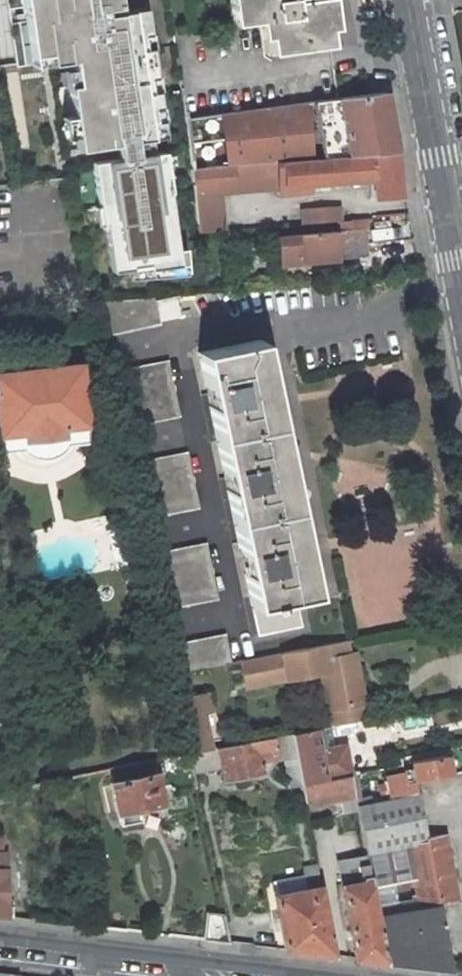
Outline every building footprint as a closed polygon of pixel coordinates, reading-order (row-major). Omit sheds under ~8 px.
[(53,40),(81,37),(76,0),(47,0),(53,40)] [(331,44),(325,9),(311,11),(310,0),(236,0),(237,3),(230,4),(233,24),(265,19),(270,53),(331,44)] [(311,11),(325,9),(324,0),(310,0),(311,11)] [(169,3),(142,7),(154,92),(181,89),(169,3)] [(1,96),(15,94),(10,62),(13,62),(11,42),(11,41),(10,34),(0,36),(0,89),(1,96)] [(67,131),(74,178),(127,174),(148,173),(192,169),(193,169),(181,89),(154,92),(109,96),(102,40),(82,43),(81,37),(53,40),(60,91),(64,115),(67,131)] [(53,40),(31,44),(30,39),(11,41),(11,42),(13,62),(10,62),(15,94),(38,91),(38,94),(60,91),(53,40)] [(396,151),(386,91),(221,113),(229,166),(396,151)] [(64,115),(36,119),(39,134),(67,131),(64,115)] [(39,134),(46,181),(69,179),(74,178),(67,131),(39,134)] [(192,169),(197,222),(198,232),(225,230),(221,190),(237,193),(279,189),(280,196),(311,194),(311,186),(333,183),(333,182),(373,180),(375,197),(400,195),(396,151),(229,166),(193,169),(192,169)] [(192,169),(148,173),(148,179),(168,178),(168,186),(155,187),(159,226),(173,225),(174,231),(184,230),(183,224),(197,222),(192,169)] [(148,173),(127,174),(127,181),(148,179),(148,173)] [(303,209),(304,223),(340,221),(339,210),(333,206),(303,209)] [(365,228),(336,231),(337,245),(366,243),(365,228)] [(336,231),(277,236),(280,264),(306,262),(305,253),(318,252),(319,261),(367,256),(366,243),(337,245),(336,231)] [(305,253),(306,262),(319,261),(318,252),(305,253)] [(46,344),(49,367),(0,372),(0,436),(23,433),(23,441),(27,440),(34,444),(38,445),(44,445),(51,443),(56,440),(60,436),(63,436),(62,428),(87,426),(81,372),(88,371),(87,362),(101,361),(99,338),(46,344)] [(259,341),(199,354),(258,635),(301,626),(294,596),(312,593),(308,575),(304,576),(259,361),(264,360),(259,341)] [(109,374),(120,428),(179,415),(168,362),(109,374)] [(128,466),(139,519),(198,507),(187,453),(128,466)] [(131,508),(119,510),(122,522),(134,520),(131,508)] [(147,556),(158,610),(217,598),(205,544),(147,556)] [(143,567),(131,570),(134,582),(146,579),(143,567)] [(165,647),(171,675),(230,663),(225,635),(165,647)] [(323,651),(281,659),(285,680),(302,677),(302,678),(306,681),(311,681),(313,676),(312,675),(327,672),(323,651)] [(200,671),(175,676),(177,688),(203,683),(200,671)] [(177,703),(188,754),(189,753),(210,749),(203,713),(202,706),(210,705),(207,692),(198,694),(199,699),(177,703)] [(210,705),(202,706),(203,713),(211,712),(210,705)] [(329,726),(315,729),(320,758),(335,756),(333,748),(329,726)] [(315,729),(291,734),(300,784),(301,784),(350,775),(346,753),(335,756),(320,758),(315,729)] [(291,734),(280,736),(290,786),(300,784),(291,734)] [(210,749),(189,753),(194,774),(222,768),(224,782),(263,775),(261,760),(278,757),(274,737),(210,749)] [(345,746),(333,748),(335,756),(346,753),(345,746)] [(365,754),(366,764),(377,762),(376,752),(365,754)] [(385,776),(389,798),(417,793),(415,781),(449,775),(445,755),(411,762),(413,770),(385,776)] [(151,759),(109,768),(112,782),(110,783),(120,826),(141,821),(139,808),(161,803),(151,759)] [(301,784),(305,805),(339,799),(342,812),(357,809),(356,805),(350,775),(301,784)] [(377,784),(380,799),(389,798),(386,783),(377,784)] [(0,790),(0,802),(17,798),(14,787),(0,790)] [(389,798),(356,805),(357,809),(366,853),(408,845),(414,878),(416,895),(409,896),(410,901),(417,900),(418,906),(427,905),(427,909),(377,917),(385,962),(451,969),(439,908),(438,903),(426,838),(418,792),(417,793),(389,798)] [(443,902),(457,900),(445,834),(426,838),(438,903),(443,902)] [(408,845),(366,853),(366,855),(370,877),(371,882),(372,887),(414,878),(408,845)] [(11,917),(11,907),(5,907),(4,870),(3,854),(1,854),(0,854),(0,916),(11,917)] [(336,861),(341,883),(370,877),(366,855),(336,861)] [(302,868),(307,891),(321,888),(317,866),(302,868)] [(302,877),(275,882),(278,896),(305,891),(302,877)] [(341,888),(354,958),(385,962),(377,917),(378,916),(372,887),(371,882),(341,888)] [(278,896),(274,897),(284,950),(334,956),(322,888),(321,888),(307,891),(305,891),(278,896)] [(206,912),(202,940),(229,943),(223,914),(206,912)]
